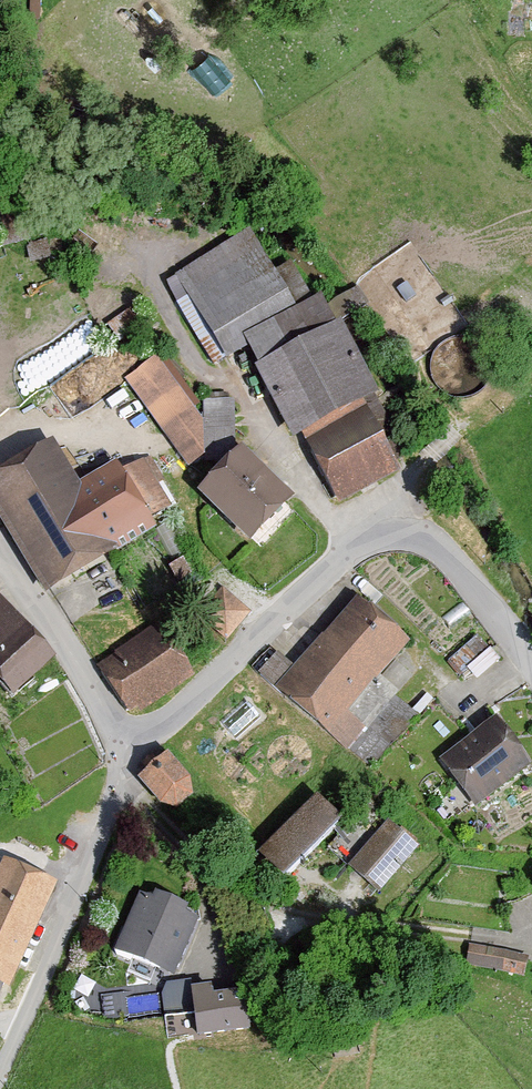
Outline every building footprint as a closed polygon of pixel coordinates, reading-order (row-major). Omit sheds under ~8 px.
[(209,373),(238,356),(247,372),(242,374),(283,448),(294,442),(331,508),(407,466),(331,330),(326,333),(309,304),(288,316),(241,237),(169,279),(184,303),(172,310),(209,373)] [(343,317),(370,300),(360,286),(334,303),(343,317)] [(171,391),(149,362),(121,382),(142,412),(171,391)] [(216,447),(187,409),(155,434),(184,471),(216,447)] [(112,457),(76,478),(52,436),(0,466),(0,518),(43,590),(155,525),(146,511),(168,498),(142,454),(118,468),(112,457)] [(291,495),(239,445),(197,488),(248,538),(291,495)] [(247,612),(218,591),(195,623),(225,644),(247,612)] [(400,649),(345,603),(288,673),(271,659),(252,682),(342,756),(363,731),(344,716),(400,649)] [(0,617),(0,696),(7,704),(47,664),(0,617)] [(184,683),(149,630),(89,669),(125,722),(184,683)] [(478,632),(455,656),(477,677),(499,653),(478,632)] [(521,772),(484,725),(433,764),(470,812),(521,772)] [(194,797),(161,760),(132,787),(165,823),(194,797)] [(331,819),(308,799),(248,869),(270,888),(331,819)] [(412,852),(379,829),(346,875),(378,899),(412,852)] [(0,871),(0,1002),(48,892),(0,871)] [(523,887),(531,900),(531,880),(523,887)] [(195,919),(135,895),(108,960),(168,984),(195,919)] [(517,982),(521,960),(465,950),(461,972),(517,982)] [(170,1035),(252,1023),(246,977),(163,988),(170,1035)]
